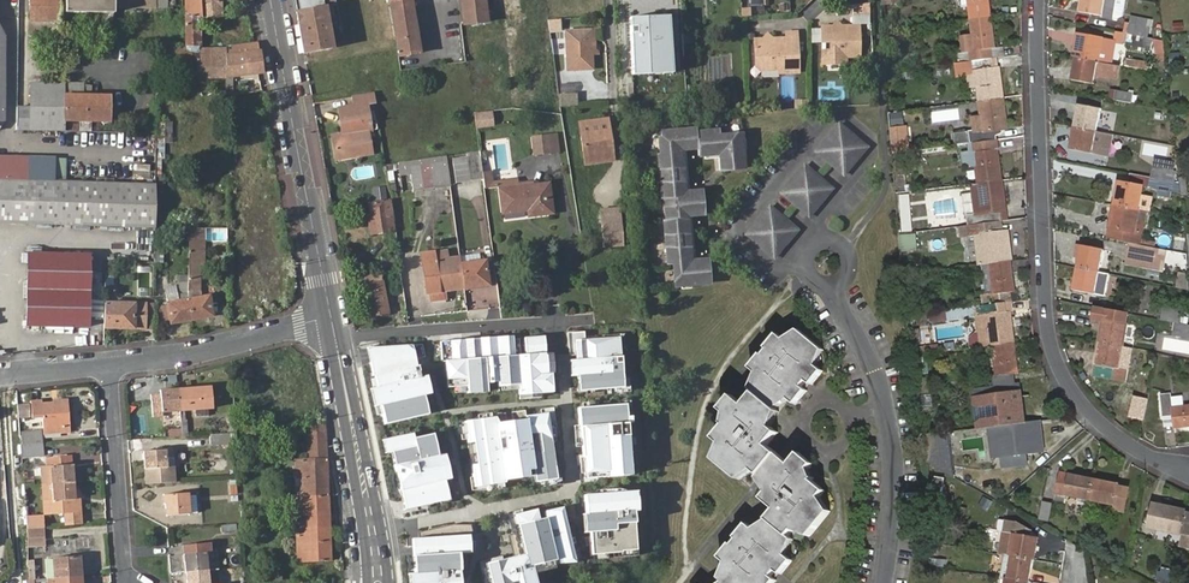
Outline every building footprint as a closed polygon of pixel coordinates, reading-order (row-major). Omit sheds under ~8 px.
[(69,13),(69,0),(30,0),(30,35),(57,35),(57,27),(58,21),(58,12),(69,13)] [(114,42),(114,7),(114,0),(69,0),(69,13),(103,13),(103,45),(114,45),(114,42)] [(114,7),(156,8),(156,5),(166,5),(165,0),(114,0),(114,7)] [(185,46),(185,53),(195,54),(195,46),(197,46),(196,18),(221,17),(221,2),(200,2),(199,0),(184,0),(185,46)] [(401,56),(423,52),(414,1),(418,0),(387,0),(388,3),(390,2),(398,41),(400,52),(401,56)] [(461,25),(488,22),(486,0),(458,0),(461,25)] [(970,21),(992,18),(990,0),(967,0),(968,3),(970,21)] [(1086,1),(1084,14),(1102,17),(1103,17),(1103,20),(1114,21),(1116,12),(1116,11),(1118,0),(1083,0),(1086,1)] [(1116,11),(1124,13),(1127,0),(1118,0),(1116,11)] [(321,52),(331,50),(323,3),(312,5),(295,7),(304,55),(309,54),(321,52)] [(854,15),(870,14),(869,4),(854,5),(854,15)] [(751,8),(741,9),(741,17),(751,17),(751,8)] [(670,15),(628,17),(631,76),(672,74),(670,15)] [(1129,16),(1127,25),(1146,29),(1148,21),(1129,16)] [(562,18),(549,18),(549,31),(562,30),(562,18)] [(971,52),(971,62),(990,60),(989,49),(996,49),(992,18),(970,21),(972,37),(961,38),(963,54),(971,52)] [(1127,25),(1126,35),(1145,39),(1146,29),(1127,25)] [(841,27),(829,27),(819,27),(820,64),(842,63),(842,56),(860,55),(858,26),(841,27)] [(566,30),(568,69),(592,68),(592,50),(595,49),(594,39),(593,39),(592,30),(566,30)] [(771,39),(762,39),(754,39),(755,65),(758,70),(776,70),(776,74),(796,73),(795,33),(786,33),(785,33),(785,38),(771,39)] [(1145,39),(1126,35),(1124,45),(1143,49),(1145,39)] [(1080,37),(1076,59),(1099,63),(1102,41),(1101,40),(1080,37)] [(1116,43),(1101,40),(1102,41),(1099,63),(1112,65),(1116,43)] [(225,49),(227,79),(260,74),(263,74),(258,43),(254,43),(225,47),(225,49)] [(160,45),(156,64),(198,70),(197,64),(199,54),(195,54),(185,53),(185,46),(183,46),(160,45)] [(199,81),(227,79),(225,49),(200,49),(199,54),(197,64),(198,70),(199,81)] [(990,60),(998,59),(996,49),(989,49),(990,60)] [(699,55),(702,82),(732,79),(729,52),(699,55)] [(1150,68),(1152,60),(1130,57),(1128,65),(1150,68)] [(991,70),(999,69),(998,59),(990,60),(991,70)] [(1099,63),(1076,59),(1072,82),(1095,85),(1096,76),(1119,80),(1121,67),(1112,65),(1099,63)] [(978,76),(981,102),(1003,99),(999,69),(991,70),(990,60),(971,62),(961,63),(962,77),(973,76),(973,73),(977,72),(978,76)] [(18,130),(64,131),(64,121),(64,84),(31,83),(30,107),(18,107),(18,130)] [(64,84),(64,121),(109,121),(109,96),(92,95),(92,86),(83,85),(83,84),(64,84)] [(558,92),(560,105),(575,105),(575,92),(558,92)] [(1115,92),(1113,102),(1132,106),(1134,96),(1115,92)] [(367,103),(375,101),(374,95),(354,98),(355,106),(339,109),(341,121),(346,119),(349,135),(372,130),(378,130),(376,122),(375,119),(370,120),(367,103)] [(796,108),(809,108),(809,99),(796,99),(796,108)] [(969,135),(970,145),(996,142),(994,132),(1007,130),(1003,99),(981,102),(984,120),(985,133),(981,134),(969,135)] [(1077,119),(1075,129),(1097,133),(1101,110),(1083,106),(1081,119),(1077,119)] [(495,110),(475,111),(477,129),(496,127),(495,110)] [(579,122),(583,163),(609,160),(607,141),(609,140),(607,119),(579,122)] [(159,142),(162,142),(173,142),(173,122),(159,122),(159,142)] [(838,124),(815,152),(843,175),(866,147),(838,124)] [(1097,133),(1075,129),(1071,150),(1093,154),(1097,133)] [(377,154),(372,130),(349,135),(343,136),(332,138),(336,162),(377,154)] [(558,133),(534,135),(536,154),(560,152),(558,133)] [(898,135),(901,154),(905,153),(917,152),(915,133),(898,135)] [(673,270),(676,292),(710,289),(709,269),(692,271),(688,221),(704,220),(702,200),(686,202),(682,155),(698,153),(699,161),(724,159),(726,176),(746,174),(743,139),(721,141),(721,135),(698,138),(698,134),(662,137),(664,159),(659,159),(663,204),(668,204),(670,225),(665,225),(669,271),(673,270)] [(974,154),(979,184),(1001,182),(996,142),(970,145),(971,155),(974,154)] [(896,174),(896,177),(907,176),(905,153),(901,154),(894,155),(896,174)] [(485,184),(481,156),(468,158),(469,161),(472,186),(485,184)] [(9,180),(10,159),(0,159),(0,180),(9,180)] [(9,180),(26,181),(27,159),(10,159),(9,180)] [(66,161),(27,159),(26,181),(65,182),(66,161)] [(448,160),(413,165),(414,170),(421,169),(432,168),(448,166),(448,160)] [(472,186),(469,161),(453,163),(457,188),(472,186)] [(417,196),(452,191),(448,166),(432,168),(421,169),(414,170),(417,196)] [(804,166),(781,194),(808,217),(832,188),(804,166)] [(1154,169),(1152,179),(1179,184),(1178,173),(1154,169)] [(414,170),(409,171),(413,197),(417,196),(414,170)] [(493,170),(485,171),(488,186),(501,184),(505,211),(531,208),(532,215),(555,211),(551,182),(535,184),(534,180),(520,182),(519,176),(495,180),(493,170)] [(1179,184),(1152,179),(1151,189),(1180,195),(1179,184)] [(156,185),(65,182),(26,181),(9,180),(0,180),(0,222),(155,227),(156,185)] [(968,227),(980,225),(999,223),(997,213),(1005,213),(1001,182),(979,184),(969,185),(973,215),(966,216),(968,227)] [(1117,197),(1115,207),(1138,211),(1143,189),(1123,185),(1121,198),(1117,197)] [(378,232),(395,229),(390,198),(369,202),(371,212),(374,212),(378,232)] [(769,206),(746,234),(774,257),(798,229),(769,206)] [(1138,211),(1115,207),(1113,215),(1117,216),(1115,229),(1111,228),(1108,227),(1106,236),(1139,242),(1141,234),(1134,233),(1138,211)] [(620,208),(600,209),(603,248),(622,247),(620,208)] [(1145,212),(1138,211),(1134,233),(1141,234),(1145,212)] [(997,213),(999,223),(1002,223),(1006,222),(1005,213),(997,213)] [(904,231),(914,230),(913,215),(903,215),(904,231)] [(979,266),(990,265),(1012,262),(1007,233),(1004,233),(999,233),(999,223),(980,225),(968,227),(969,238),(976,237),(979,266)] [(205,228),(190,228),(191,251),(205,250),(205,228)] [(917,233),(901,235),(902,251),(918,250),(917,233)] [(1145,242),(1144,247),(1156,250),(1157,244),(1145,242)] [(1079,260),(1077,268),(1100,273),(1104,251),(1077,245),(1074,260),(1079,260)] [(1144,247),(1132,245),(1130,255),(1144,257),(1142,266),(1141,268),(1163,272),(1168,252),(1156,250),(1144,247)] [(205,250),(191,251),(189,250),(189,276),(189,293),(189,301),(203,299),(203,268),(205,267),(205,250)] [(163,251),(155,251),(155,263),(163,263),(163,251)] [(447,292),(466,289),(463,266),(462,258),(449,260),(448,252),(426,254),(432,293),(447,292)] [(29,254),(27,325),(90,326),(93,256),(29,254)] [(1144,257),(1130,255),(1128,263),(1142,266),(1144,257)] [(482,256),(462,258),(463,266),(483,264),(482,256)] [(982,297),(984,307),(1002,305),(1001,295),(1012,294),(1016,294),(1012,262),(990,265),(979,266),(982,297)] [(463,266),(466,289),(491,287),(488,263),(483,264),(463,266)] [(115,265),(105,264),(105,292),(114,292),(115,265)] [(362,273),(364,286),(385,283),(386,289),(400,287),(397,268),(362,273)] [(1100,273),(1077,268),(1075,279),(1079,279),(1076,292),(1095,296),(1100,273)] [(1176,289),(1185,290),(1187,275),(1179,274),(1176,289)] [(910,277),(911,290),(921,289),(920,276),(910,277)] [(384,307),(389,307),(386,289),(385,283),(364,286),(368,316),(385,314),(384,307)] [(185,322),(193,321),(189,301),(180,302),(177,286),(165,288),(168,309),(170,319),(170,320),(184,318),(185,322)] [(432,293),(433,301),(448,299),(447,292),(432,293)] [(1001,295),(1002,305),(1009,304),(1013,304),(1012,294),(1001,295)] [(209,298),(203,299),(189,301),(193,321),(202,319),(202,315),(212,313),(209,298)] [(112,324),(112,328),(146,328),(146,304),(105,304),(105,324),(112,324)] [(146,328),(155,328),(155,304),(146,304),(146,328)] [(988,316),(993,347),(1014,344),(1010,313),(1003,314),(1002,305),(984,307),(985,316),(988,316)] [(948,319),(977,316),(976,306),(947,309),(948,319)] [(1165,307),(1162,321),(1175,324),(1186,326),(1188,313),(1165,307)] [(170,319),(168,309),(161,310),(162,321),(170,319)] [(1106,339),(1105,345),(1124,348),(1128,329),(1104,324),(1102,338),(1106,339)] [(1186,326),(1175,324),(1172,338),(1188,342),(1188,327),(1186,326)] [(633,325),(574,329),(577,392),(635,387),(633,325)] [(796,333),(786,340),(791,344),(797,337),(801,331),(800,330),(796,333)] [(754,390),(757,393),(776,408),(779,404),(786,396),(791,400),(797,405),(808,391),(806,390),(803,388),(809,382),(812,384),(813,385),(825,372),(819,367),(813,362),(822,352),(824,349),(801,331),(797,337),(791,344),(786,340),(780,335),(769,348),(772,350),(766,356),(764,354),(752,368),(759,373),(764,377),(758,385),(754,390)] [(548,333),(443,341),(447,385),(476,383),(477,392),(519,388),(520,398),(561,395),(559,371),(554,371),(548,333)] [(366,343),(381,425),(436,416),(416,337),(366,343)] [(1014,344),(993,347),(996,376),(993,377),(994,387),(1011,385),(1010,374),(1014,374),(1018,374),(1014,344)] [(1103,355),(1098,355),(1096,367),(1100,367),(1098,378),(1125,383),(1127,373),(1120,371),(1124,348),(1105,345),(1103,355)] [(826,351),(824,349),(822,352),(813,362),(819,367),(824,356),(826,351)] [(753,390),(754,390),(758,385),(764,377),(759,373),(755,383),(753,390)] [(919,379),(921,393),(931,392),(930,378),(919,379)] [(806,390),(812,384),(809,382),(803,388),(806,390)] [(1011,385),(994,387),(996,398),(999,397),(1003,428),(1025,425),(1021,395),(1017,395),(1012,395),(1011,385)] [(209,386),(178,390),(181,411),(212,408),(209,386)] [(181,411),(178,390),(162,392),(162,395),(152,395),(153,417),(164,416),(163,413),(181,411)] [(757,393),(746,406),(774,429),(781,413),(777,410),(776,408),(757,393)] [(1188,429),(1188,407),(1184,407),(1172,408),(1171,400),(1170,395),(1160,396),(1162,414),(1172,413),(1172,417),(1174,430),(1188,429)] [(717,438),(722,442),(729,448),(722,456),(718,461),(740,479),(746,472),(751,466),(756,470),(763,475),(779,454),(769,445),(779,433),(774,429),(746,406),(735,396),(724,410),(728,413),(734,417),(730,423),(728,425),(717,438)] [(776,408),(777,410),(782,407),(791,400),(786,396),(779,404),(776,408)] [(920,397),(922,409),(936,407),(935,396),(920,397)] [(1172,408),(1184,407),(1184,399),(1171,400),(1172,408)] [(32,403),(34,419),(44,418),(46,435),(72,432),(69,401),(55,402),(55,404),(44,405),(43,402),(32,403)] [(636,405),(578,410),(584,480),(643,474),(636,405)] [(555,407),(464,420),(475,492),(513,487),(511,477),(534,474),(536,489),(566,485),(555,407)] [(726,423),(728,425),(730,423),(734,417),(728,413),(726,419),(726,423)] [(1003,458),(1004,468),(1022,466),(1021,456),(1025,455),(1043,453),(1039,423),(1025,425),(1003,428),(991,429),(994,459),(1003,458)] [(331,560),(326,425),(326,424),(307,425),(309,459),(302,459),(297,459),(297,466),(302,466),(303,474),(300,474),(300,479),(303,479),(304,488),(299,488),(299,494),(297,495),(298,561),(331,560)] [(170,431),(171,436),(181,435),(181,430),(178,430),(178,427),(173,428),(173,431),(170,431)] [(385,438),(403,515),(451,506),(428,427),(385,438)] [(22,433),(24,445),(42,444),(41,431),(22,433)] [(212,445),(238,443),(238,432),(212,435),(212,445)] [(951,433),(916,437),(918,459),(956,480),(951,433)] [(729,448),(722,442),(719,452),(717,459),(718,461),(722,456),(729,448)] [(42,444),(24,445),(25,457),(44,455),(42,444)] [(144,452),(146,470),(174,469),(172,450),(144,452)] [(801,453),(792,464),(769,493),(765,498),(777,508),(769,518),(771,520),(790,536),(794,531),(799,524),(807,530),(812,534),(830,513),(826,510),(817,503),(821,498),(826,492),(813,481),(810,478),(805,474),(810,469),(814,464),(801,453)] [(792,464),(779,454),(763,475),(760,477),(769,493),(792,464)] [(42,468),(44,485),(75,483),(74,455),(48,457),(49,467),(42,468)] [(746,472),(740,479),(742,480),(756,470),(751,466),(746,472)] [(813,475),(810,469),(805,474),(810,478),(813,481),(815,478),(813,475)] [(1087,505),(1093,482),(1083,479),(1082,481),(1068,478),(1060,476),(1055,496),(1063,498),(1063,499),(1087,505)] [(936,478),(934,496),(943,497),(945,479),(936,478)] [(1105,484),(1093,482),(1087,505),(1113,511),(1113,510),(1121,512),(1126,494),(1118,492),(1105,488),(1105,484)] [(75,483),(44,485),(45,503),(51,502),(52,510),(76,509),(75,483)] [(638,487),(585,492),(584,537),(592,537),(592,559),(642,552),(638,487)] [(169,505),(170,516),(190,515),(188,494),(166,495),(167,505),(169,505)] [(980,506),(989,511),(994,501),(985,496),(980,506)] [(828,506),(821,498),(817,503),(826,510),(830,513),(832,511),(828,506)] [(513,515),(523,556),(480,566),(484,582),(545,582),(542,566),(550,564),(583,556),(570,501),(513,515)] [(1039,505),(1035,521),(1046,525),(1050,508),(1039,505)] [(1182,535),(1187,512),(1176,510),(1175,513),(1161,510),(1153,508),(1149,527),(1157,529),(1158,530),(1182,535)] [(44,516),(27,518),(27,529),(45,528),(44,516)] [(771,520),(769,518),(755,529),(760,534),(771,520)] [(755,529),(749,524),(738,537),(741,539),(736,545),(733,542),(721,557),(728,563),(733,566),(726,575),(723,578),(724,580),(728,582),(774,582),(777,580),(775,578),(773,576),(778,570),(781,572),(782,573),(793,560),(787,556),(782,552),(791,541),(793,538),(790,536),(771,520),(760,534),(755,529)] [(810,537),(812,534),(807,530),(799,524),(794,531),(805,534),(810,537)] [(45,528),(27,529),(28,539),(45,538),(45,528)] [(1002,557),(1005,557),(1012,558),(1035,561),(1039,539),(1005,533),(1002,557)] [(412,582),(477,582),(477,576),(469,577),(467,553),(477,552),(476,534),(416,539),(419,574),(412,575),(412,582)] [(45,538),(28,539),(28,547),(46,546),(45,538)] [(794,540),(793,538),(791,541),(782,552),(787,556),(792,546),(794,540)] [(187,573),(208,571),(207,555),(211,555),(210,546),(185,548),(187,573)] [(218,554),(211,555),(207,555),(208,571),(217,571),(220,571),(218,554)] [(55,559),(57,579),(79,578),(79,572),(81,572),(80,557),(55,559)] [(1001,580),(1007,581),(1026,582),(1027,582),(1031,569),(1034,570),(1035,561),(1012,558),(1005,557),(1001,580)] [(733,566),(728,563),(724,571),(721,577),(723,578),(726,575),(733,566)] [(775,578),(781,572),(778,570),(773,576),(775,578)] [(208,571),(187,573),(188,581),(188,582),(209,582),(209,580),(208,571)] [(209,582),(218,582),(217,571),(208,571),(209,580),(209,582)]
